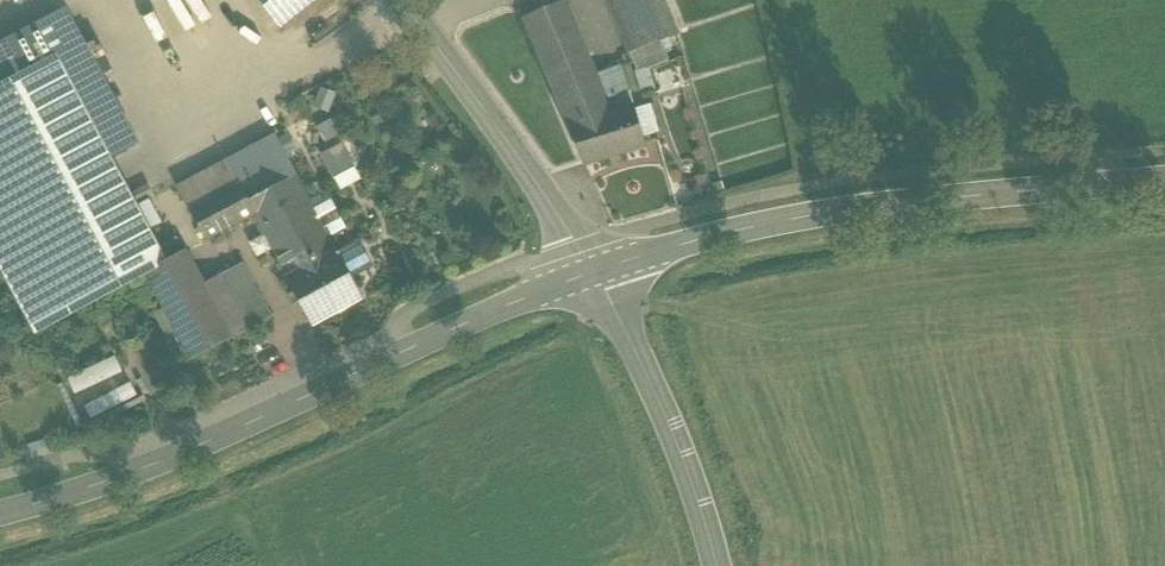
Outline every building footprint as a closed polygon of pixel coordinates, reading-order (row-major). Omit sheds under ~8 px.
[(284,28),(320,0),(262,0),(284,28)] [(565,0),(524,17),(545,70),(587,53),(565,0)] [(616,23),(647,11),(643,0),(607,0),(616,23)] [(660,41),(678,34),(663,0),(643,0),(660,41)] [(139,144),(65,7),(0,42),(0,87),(55,58),(110,159),(139,144)] [(647,11),(616,23),(629,54),(660,41),(647,11)] [(660,41),(629,54),(636,71),(667,59),(660,41)] [(596,75),(587,53),(545,70),(569,127),(633,107),(620,65),(596,75)] [(35,330),(144,272),(164,261),(110,159),(55,58),(0,87),(0,264),(35,330)] [(336,94),(320,88),(313,107),(329,113),(336,94)] [(633,107),(569,127),(584,164),(645,145),(633,107)] [(339,115),(316,128),(325,144),(348,131),(339,115)] [(273,136),(250,148),(259,164),(282,152),(273,136)] [(356,168),(342,143),(320,155),(333,180),(356,168)] [(169,158),(174,170),(207,156),(202,145),(169,158)] [(250,148),(227,161),(240,184),(239,184),(248,201),(295,175),(282,152),(259,164),(250,148)] [(227,161),(176,187),(189,211),(239,184),(240,184),(227,161)] [(336,253),(295,175),(248,201),(255,215),(289,278),(336,253)] [(239,184),(189,211),(206,241),(255,215),(248,201),(239,184)] [(164,261),(144,272),(191,360),(233,338),(204,284),(186,249),(164,261)] [(289,278),(288,279),(312,324),(361,297),(337,253),(289,278)] [(227,272),(204,284),(233,338),(255,326),(227,272)] [(119,354),(69,375),(87,416),(137,396),(119,354)]
